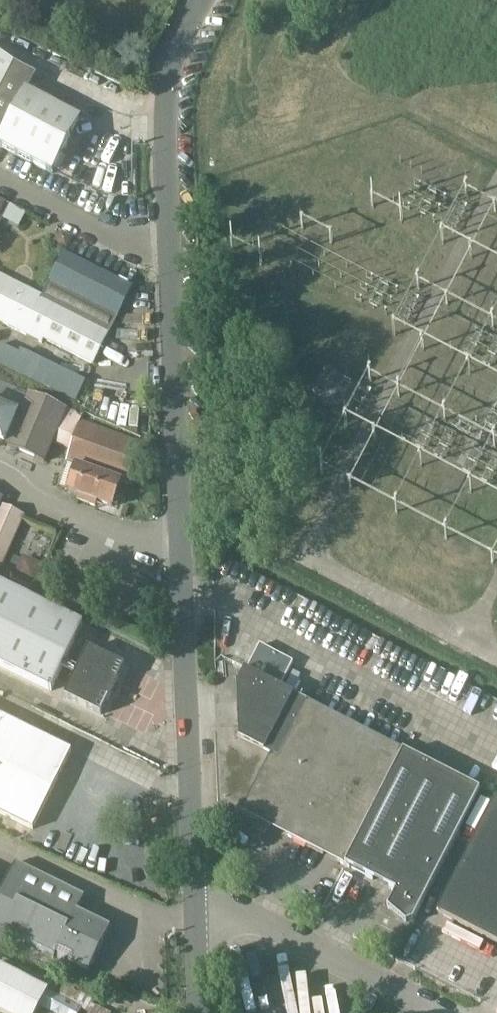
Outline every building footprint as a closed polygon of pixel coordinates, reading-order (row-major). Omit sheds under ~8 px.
[(82,120),(27,91),(36,74),(0,56),(0,146),(54,174),(82,120)] [(62,232),(59,238),(61,244),(67,247),(72,237),(62,232)] [(131,287),(63,253),(41,296),(0,275),(0,322),(42,343),(44,338),(93,363),(131,287)] [(23,412),(9,447),(45,461),(53,441),(72,449),(67,463),(76,466),(68,491),(79,495),(77,500),(90,504),(92,499),(113,506),(114,503),(118,505),(122,494),(117,493),(121,482),(126,484),(140,444),(81,423),(83,418),(0,382),(0,403),(23,412)] [(4,441),(14,418),(12,413),(0,408),(0,442),(4,441)] [(25,516),(2,506),(0,509),(0,571),(1,571),(25,516)] [(0,585),(0,666),(52,691),(84,626),(80,624),(81,621),(77,619),(75,622),(0,585)] [(281,684),(293,662),(259,645),(247,667),(281,684)] [(102,715),(126,667),(89,649),(65,697),(102,715)] [(345,867),(404,752),(246,671),(239,684),(237,684),(239,733),(219,734),(222,801),(222,803),(345,867)] [(70,751),(0,717),(0,814),(32,829),(70,751)] [(413,922),(480,792),(404,752),(345,867),(396,893),(387,909),(413,922)] [(496,800),(437,914),(496,945),(496,800)] [(110,928),(78,912),(85,897),(15,862),(0,893),(0,931),(87,975),(110,928)] [(0,964),(0,1011),(4,1012),(36,1012),(39,1007),(51,1012),(77,1012),(79,1010),(85,1012),(110,1012),(92,1004),(94,999),(61,983),(56,993),(0,964)] [(110,999),(119,998),(118,987),(109,987),(110,999)]
